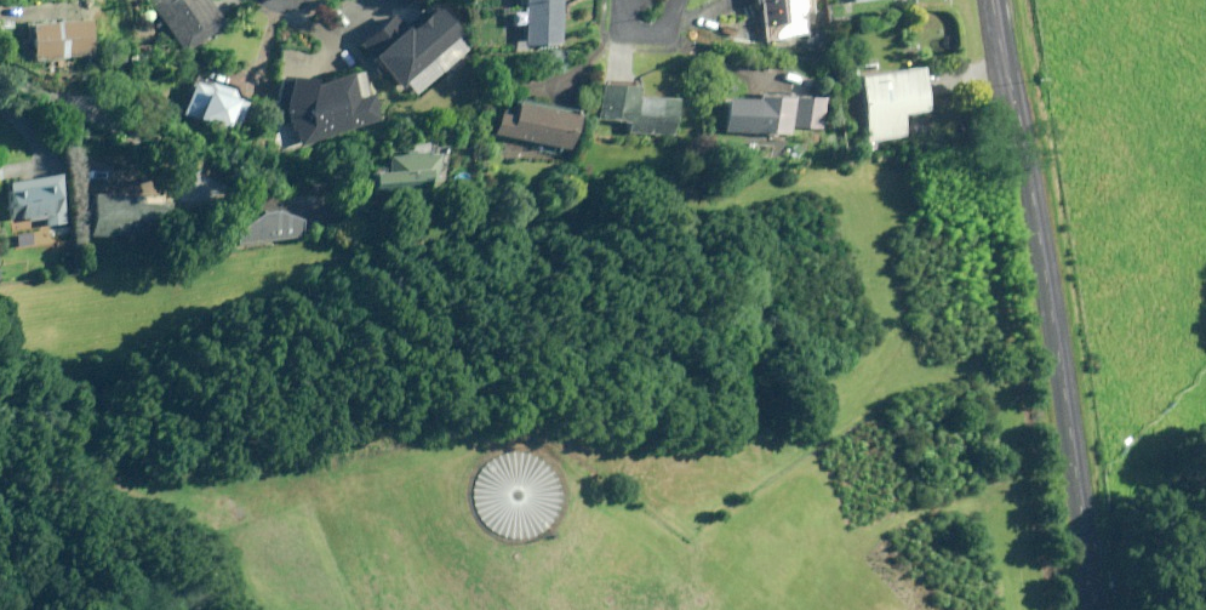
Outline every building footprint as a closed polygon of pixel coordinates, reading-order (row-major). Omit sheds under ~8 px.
[(212,0),(149,0),(190,53),(229,22),(212,0)] [(563,0),(527,0),(529,45),(564,44),(563,0)] [(811,0),(763,0),(769,39),(807,33),(803,10),(812,9),(811,0)] [(364,42),(408,93),(416,86),(421,92),(470,50),(459,38),(464,33),(441,6),(412,31),(397,14),(364,42)] [(93,21),(34,27),(37,60),(96,54),(93,21)] [(369,68),(324,84),(323,84),(322,78),(300,77),(292,112),(302,135),(306,145),(390,116),(378,82),(374,83),(369,68)] [(931,111),(925,69),(864,76),(873,141),(910,137),(907,114),(931,111)] [(189,116),(235,129),(244,122),(253,102),(242,99),(239,89),(217,83),(209,85),(199,82),(189,116)] [(681,99),(642,97),(642,85),(603,83),(602,97),(601,122),(633,124),(633,134),(679,136),(681,99)] [(792,97),(792,92),(762,91),(761,99),(729,98),(728,131),(795,134),(795,129),(797,97),(795,97),(792,97)] [(798,97),(797,129),(826,130),(827,98),(798,97)] [(583,112),(520,99),(517,115),(502,112),(498,133),(575,150),(583,112)] [(444,139),(417,141),(417,149),(408,150),(408,155),(392,155),(393,171),(378,171),(380,197),(446,193),(444,139)] [(12,220),(42,216),(42,220),(48,219),(49,226),(68,223),(67,213),(62,174),(7,181),(12,220)] [(175,196),(96,195),(95,236),(174,238),(175,196)] [(311,237),(309,220),(281,211),(266,213),(240,232),(241,243),(311,237)] [(474,484),(473,492),(473,500),(474,507),(477,514),(481,521),(486,527),(492,531),(498,535),(505,538),(513,539),(520,539),(528,538),(535,535),(542,531),(547,526),(552,520),(556,514),(559,507),(560,499),(560,492),(558,484),(556,477),(552,470),(547,465),(541,460),(535,456),(527,453),(520,452),(512,452),(505,453),(498,456),(491,460),(485,465),(481,471),(477,477),(474,484)]
